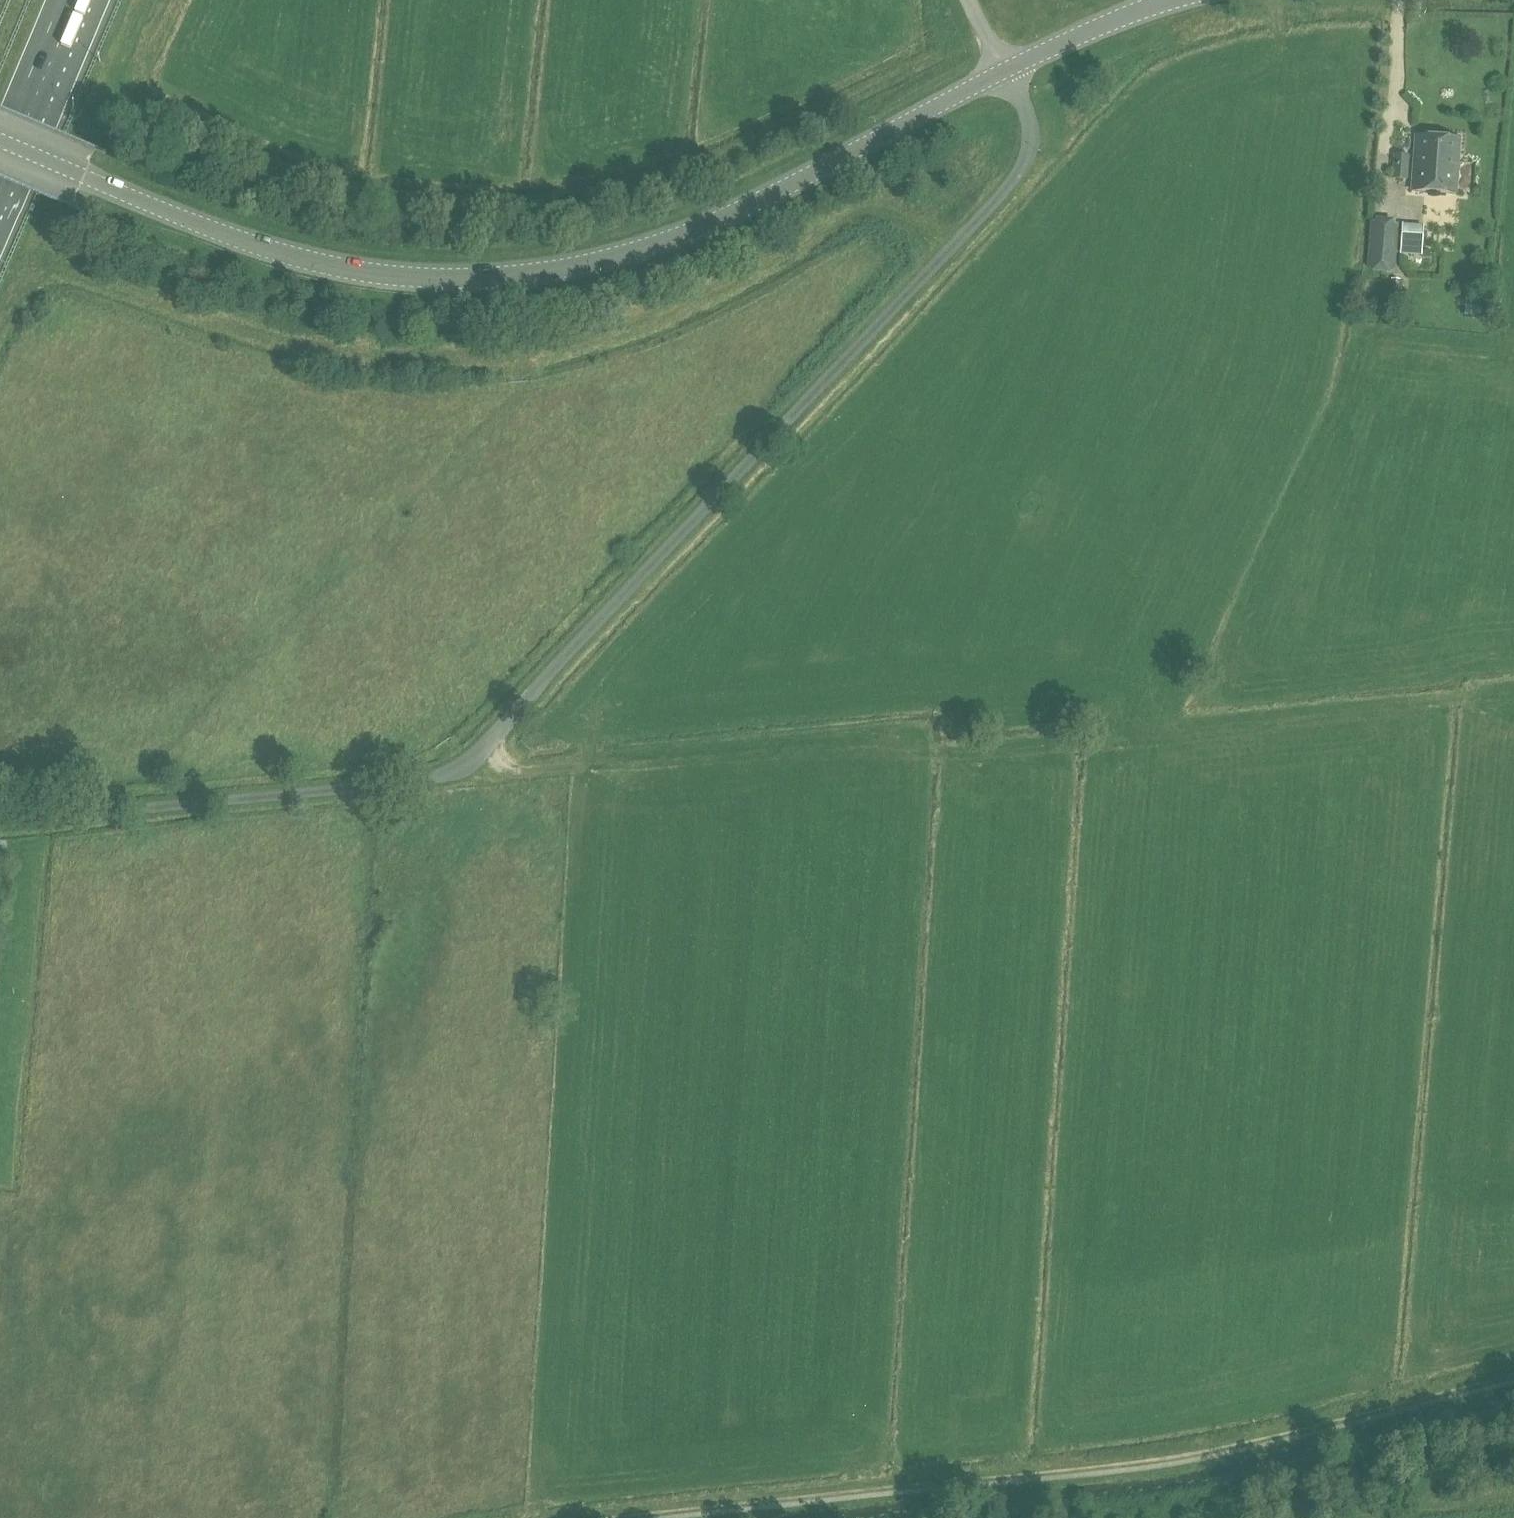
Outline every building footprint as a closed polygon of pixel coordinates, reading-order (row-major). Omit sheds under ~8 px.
[(1456,193),(1460,138),(1415,135),(1411,190),(1456,193)] [(1408,179),(1409,154),(1393,153),(1392,178),(1408,179)] [(1394,269),(1398,223),(1371,221),(1368,267),(1394,269)] [(1422,255),(1422,250),(1424,224),(1402,223),(1400,254),(1422,255)]
